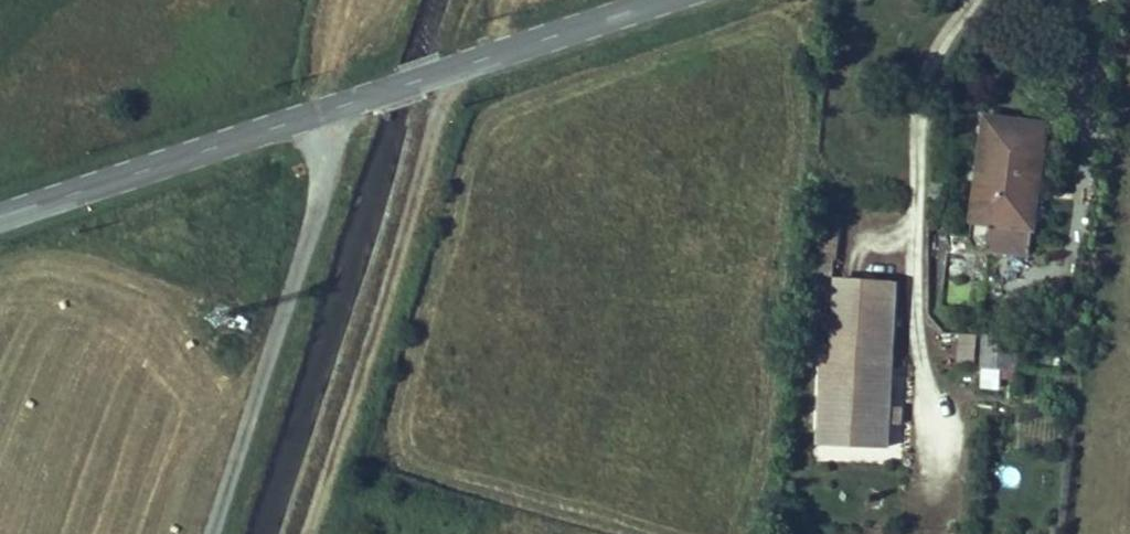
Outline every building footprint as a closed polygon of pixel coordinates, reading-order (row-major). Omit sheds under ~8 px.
[(992,118),(980,218),(1036,225),(1043,168),(1035,167),(1041,125),(992,118)] [(831,270),(816,269),(811,311),(825,312),(831,270)] [(839,274),(833,323),(888,331),(895,280),(839,274)] [(888,331),(833,323),(831,336),(829,353),(879,359),(885,355),(888,331)] [(829,353),(831,336),(820,334),(818,350),(807,436),(874,444),(885,355),(879,359),(829,353)] [(1023,355),(986,353),(983,389),(1020,391),(1023,355)]
